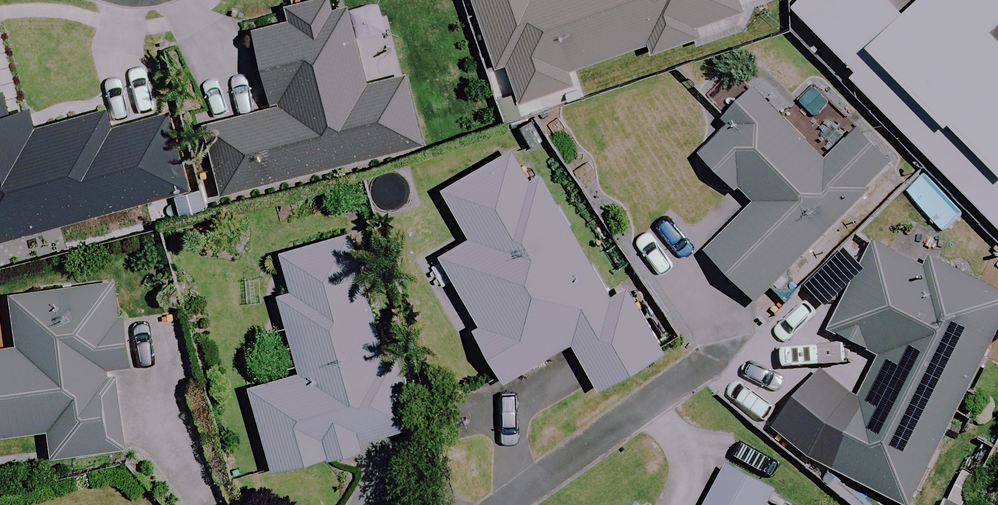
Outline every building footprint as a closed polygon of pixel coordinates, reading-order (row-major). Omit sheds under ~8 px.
[(510,109),(562,93),(557,76),(742,20),(736,0),(476,0),(510,109)] [(911,23),(888,0),(810,0),(797,13),(860,77),(855,81),(997,227),(997,41),(994,37),(997,34),(997,0),(935,0),(911,23)] [(366,89),(344,1),(250,25),(272,111),(207,128),(225,200),(421,150),(403,79),(366,89)] [(829,164),(758,95),(702,153),(756,206),(710,254),(763,305),(897,166),(860,131),(829,164)] [(3,96),(0,96),(0,245),(186,195),(166,118),(110,134),(105,114),(34,133),(29,114),(9,119),(3,96)] [(609,296),(524,146),(444,191),(472,240),(442,257),(481,326),(475,329),(505,382),(573,343),(599,389),(667,351),(629,284),(609,296)] [(383,358),(355,236),(283,252),(292,293),(281,295),(299,376),(254,386),(273,470),(362,450),(360,442),(411,430),(394,356),(383,358)] [(876,247),(834,328),(885,353),(864,392),(828,365),(779,424),(814,453),(917,504),(997,334),(997,291),(933,261),(928,271),(876,247)] [(120,280),(10,294),(18,350),(0,352),(0,438),(47,432),(51,459),(123,450),(113,374),(131,372),(120,280)] [(728,474),(711,504),(770,504),(774,498),(728,474)]
